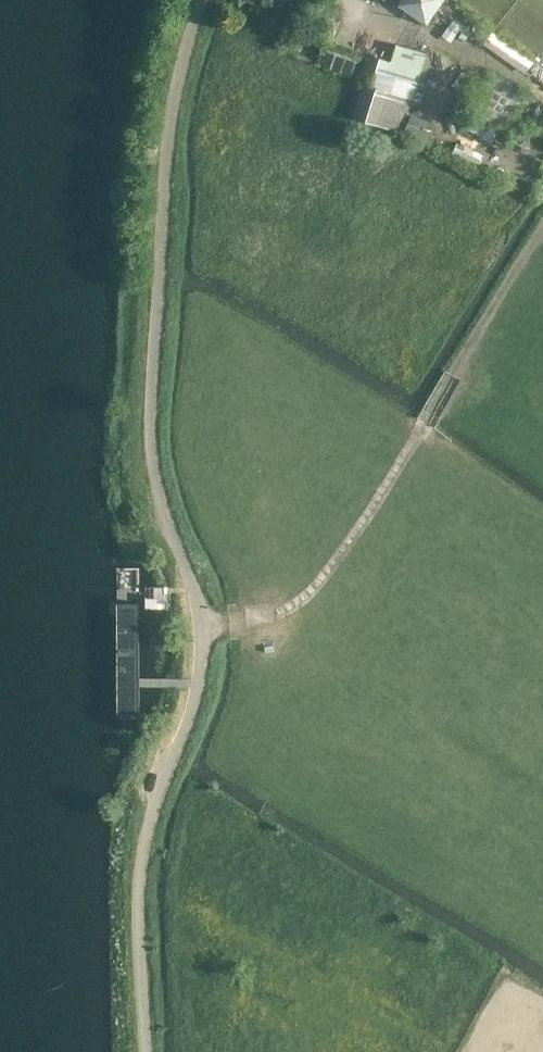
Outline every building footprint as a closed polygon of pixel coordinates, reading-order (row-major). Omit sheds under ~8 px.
[(402,4),(429,23),(446,0),(405,0),(402,4)] [(485,44),(526,74),(535,62),(493,32),(485,44)] [(323,65),(325,66),(351,75),(359,52),(331,42),(323,65)] [(421,72),(427,52),(395,43),(390,60),(372,54),(362,86),(364,87),(354,117),(395,130),(404,99),(413,102),(422,73),(421,72)] [(423,126),(435,131),(438,124),(426,119),(423,126)] [(456,146),(451,157),(478,170),(483,159),(456,146)]
